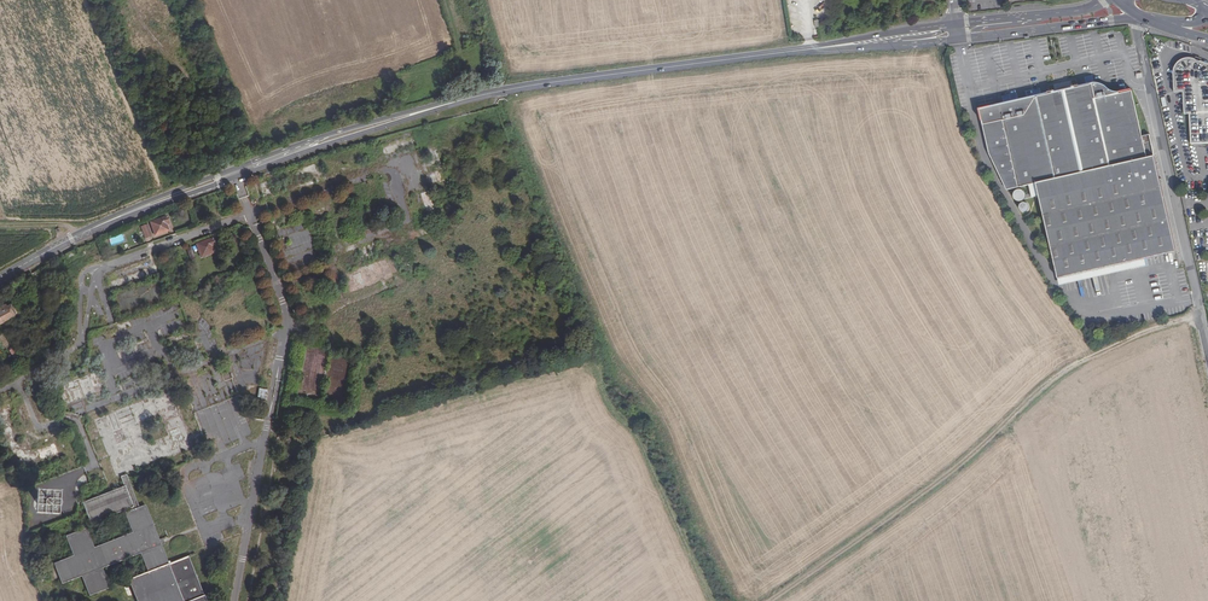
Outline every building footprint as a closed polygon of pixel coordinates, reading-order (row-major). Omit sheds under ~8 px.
[(1176,93),(1187,93),(1187,92),(1196,92),(1196,83),(1203,83),(1203,84),(1207,84),(1207,61),(1177,60),(1176,93)] [(1057,93),(1057,92),(1056,92),(1049,93),(1049,94),(980,108),(990,153),(1007,191),(1030,187),(1033,198),(1041,197),(1059,277),(1179,254),(1154,137),(1144,138),(1133,92),(1121,95),(1117,95),(1114,95),(1111,94),(1108,92),(1106,90),(1103,88),(1100,87),(1091,86),(1081,88),(1081,87),(1076,88),(1074,89),(1057,93)] [(1168,94),(1160,96),(1163,106),(1170,103),(1168,94)] [(366,154),(355,157),(358,166),(368,162),(366,154)] [(430,189),(421,192),(427,214),(437,211),(430,189)] [(422,216),(415,194),(406,197),(413,219),(422,216)] [(220,202),(214,204),(218,215),(231,210),(229,205),(231,204),(229,197),(219,201),(220,202)] [(1032,210),(1027,202),(1020,206),(1025,213),(1032,210)] [(325,206),(315,209),(317,217),(328,213),(325,206)] [(274,219),(276,225),(276,226),(288,221),(285,213),(273,217),(274,219)] [(167,216),(150,223),(155,236),(168,231),(166,226),(170,225),(167,216)] [(150,237),(145,225),(140,227),(145,239),(150,237)] [(430,235),(428,227),(405,235),(408,243),(430,235)] [(111,245),(124,241),(122,235),(109,239),(111,245)] [(195,244),(200,257),(214,252),(213,248),(215,247),(212,238),(195,244)] [(190,261),(195,259),(191,247),(185,249),(190,261)] [(157,264),(107,282),(110,290),(160,273),(157,264)] [(317,303),(305,307),(308,316),(320,312),(317,303)] [(0,308),(0,324),(19,314),(16,307),(12,309),(10,305),(7,307),(5,305),(0,308)] [(177,335),(168,339),(172,347),(177,345),(182,358),(194,353),(188,338),(180,341),(177,335)] [(17,348),(13,350),(18,358),(22,356),(20,353),(18,354),(17,352),(19,350),(17,348)] [(14,360),(18,358),(13,350),(10,351),(11,354),(13,354),(14,356),(14,357),(13,357),(14,360)] [(65,405),(85,398),(104,390),(97,371),(58,387),(60,393),(65,405)] [(94,420),(117,480),(121,479),(121,476),(127,474),(127,475),(195,448),(171,389),(94,420)] [(121,479),(124,486),(120,487),(120,490),(83,503),(91,523),(125,510),(126,511),(131,509),(133,512),(125,515),(133,535),(126,537),(126,536),(125,536),(124,537),(125,538),(102,546),(101,546),(100,546),(100,547),(93,549),(85,530),(66,537),(74,556),(53,564),(55,568),(56,568),(61,580),(59,580),(61,583),(81,575),(89,595),(108,587),(100,568),(115,562),(115,563),(116,563),(117,562),(117,561),(124,558),(125,559),(126,559),(126,558),(127,558),(126,557),(141,552),(148,570),(147,571),(148,573),(140,576),(139,576),(128,580),(130,584),(137,600),(207,600),(205,595),(203,596),(188,558),(196,555),(196,553),(177,560),(177,562),(175,563),(173,563),(171,563),(170,561),(168,562),(162,546),(163,546),(160,538),(159,539),(146,506),(140,508),(127,475),(127,474),(121,476),(121,479)] [(42,509),(44,509),(46,508),(47,506),(47,504),(47,503),(46,501),(45,501),(43,500),(41,500),(40,501),(39,503),(38,504),(39,506),(39,507),(41,508),(42,509)]
